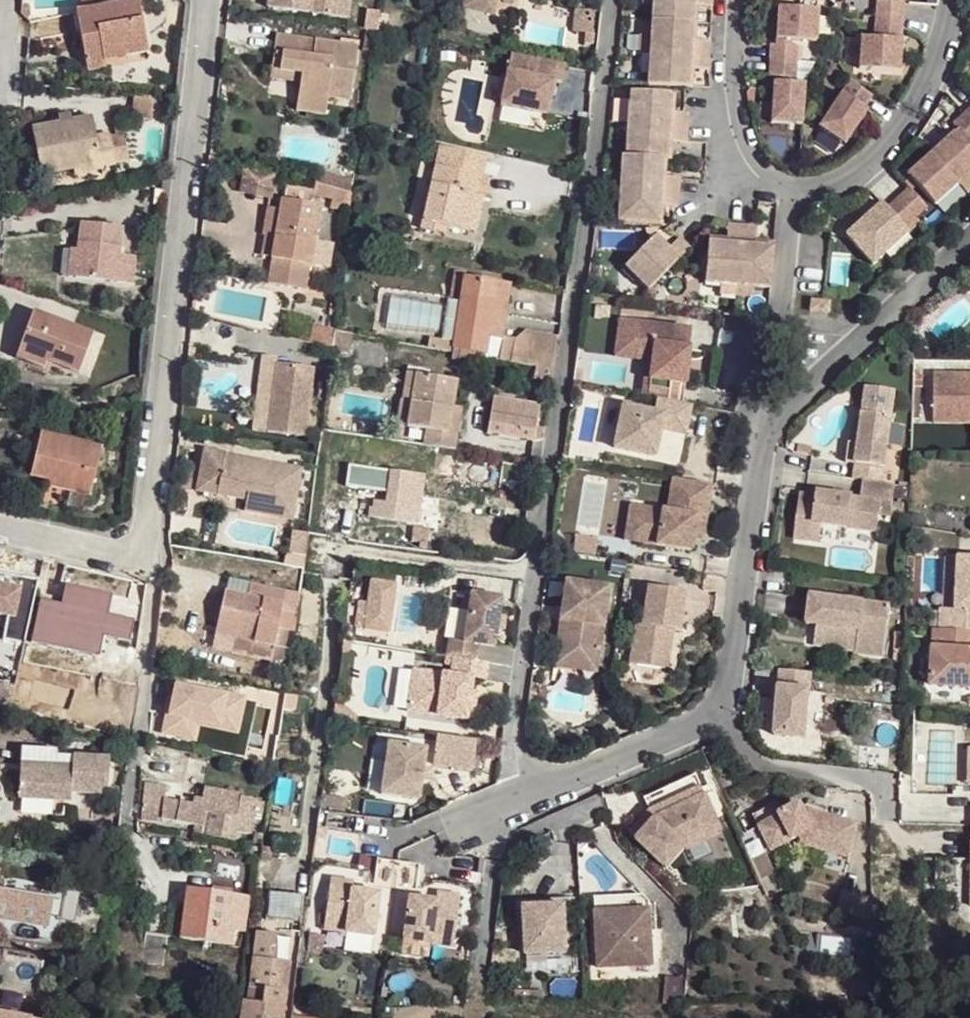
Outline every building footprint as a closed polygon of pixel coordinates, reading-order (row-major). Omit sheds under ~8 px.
[(86,66),(103,62),(103,61),(101,50),(123,44),(125,57),(148,51),(138,0),(135,0),(118,3),(99,7),(81,11),(75,12),(86,66)] [(81,11),(99,7),(97,0),(79,0),(81,11)] [(267,8),(348,19),(351,0),(268,0),(267,8)] [(463,7),(492,14),(496,0),(465,0),(463,7)] [(499,10),(520,13),(522,0),(500,0),(499,10)] [(651,16),(696,19),(697,8),(694,7),(694,1),(713,2),(713,0),(652,0),(651,16)] [(890,1),(878,0),(877,16),(903,17),(905,2),(890,1)] [(27,16),(28,7),(20,6),(19,18),(24,19),(27,16)] [(819,10),(778,7),(776,38),(790,39),(816,41),(819,10)] [(366,10),(364,29),(376,31),(379,12),(366,10)] [(696,19),(651,16),(650,49),(709,52),(710,39),(693,38),(693,32),(697,32),(696,19)] [(903,17),(877,16),(876,31),(884,32),(903,33),(903,17)] [(273,53),(271,70),(301,74),(299,83),(296,111),(325,115),(327,98),(328,93),(350,95),(357,46),(275,36),(273,53)] [(871,37),(862,36),(860,68),(875,69),(901,70),(902,38),(884,38),(871,37)] [(101,50),(103,61),(125,57),(123,44),(101,50)] [(775,45),(771,44),(769,60),(796,62),(797,46),(790,46),(775,45)] [(709,52),(650,49),(647,82),(693,84),(694,73),(691,73),(692,66),(708,67),(709,52)] [(150,59),(148,51),(125,57),(126,64),(150,59)] [(563,75),(564,66),(533,59),(529,76),(507,71),(500,103),(546,114),(554,81),(561,83),(563,75)] [(796,62),(769,60),(768,75),(780,76),(795,77),(796,62)] [(87,72),(104,68),(103,62),(86,66),(87,72)] [(270,80),(299,83),(301,74),(271,70),(270,80)] [(863,107),(871,95),(849,80),(817,126),(844,144),(867,110),(863,107)] [(779,82),(773,81),(770,123),(802,125),(804,84),(795,83),(779,82)] [(675,92),(629,89),(628,123),(689,124),(689,112),(671,111),(671,105),(675,105),(675,92)] [(328,93),(327,98),(349,102),(350,95),(328,93)] [(133,97),(131,113),(151,115),(153,98),(133,97)] [(58,116),(59,123),(70,121),(69,113),(58,116)] [(953,126),(969,145),(969,122),(964,115),(953,126)] [(31,128),(41,176),(73,169),(101,163),(102,168),(115,166),(109,135),(96,138),(92,117),(70,121),(59,123),(31,128)] [(689,124),(628,123),(626,155),(665,157),(672,157),(673,145),(669,145),(670,139),(688,139),(689,124)] [(953,133),(931,155),(958,186),(969,173),(969,152),(953,133)] [(432,184),(424,221),(422,229),(434,232),(437,224),(448,226),(469,231),(477,195),(486,157),(440,147),(432,184)] [(626,155),(619,155),(619,188),(681,189),(681,177),(662,176),(662,169),(666,170),(665,157),(626,155)] [(958,186),(931,155),(908,178),(935,207),(958,186)] [(73,169),(74,174),(102,168),(101,163),(73,169)] [(313,191),(313,194),(331,198),(330,207),(349,209),(351,194),(315,184),(313,191)] [(286,186),(283,200),(311,205),(313,194),(313,191),(286,186)] [(681,189),(619,188),(618,221),(664,222),(665,211),(661,210),(661,204),(680,204),(681,189)] [(909,189),(898,199),(916,219),(927,208),(909,189)] [(469,231),(477,233),(485,197),(477,195),(469,231)] [(272,258),(268,283),(305,289),(312,251),(314,241),(320,207),(311,205),(283,200),(281,199),(280,210),(267,208),(265,222),(263,236),(275,237),(272,258)] [(898,199),(886,210),(904,230),(916,219),(898,199)] [(904,230),(886,210),(881,204),(846,236),(864,256),(876,245),(885,255),(908,234),(904,230)] [(708,234),(704,280),(737,282),(740,221),(740,220),(728,220),(727,238),(721,238),(721,234),(708,234)] [(740,221),(737,282),(770,284),(773,239),(762,237),(761,241),(755,240),(756,222),(740,221)] [(77,251),(75,277),(133,283),(134,270),(135,256),(120,255),(123,227),(80,223),(77,251)] [(437,224),(434,232),(446,235),(448,226),(437,224)] [(657,234),(624,267),(648,289),(690,246),(681,237),(668,250),(664,246),(666,243),(657,234)] [(263,236),(260,256),(272,258),(275,237),(263,236)] [(314,241),(312,251),(321,253),(323,242),(314,241)] [(64,249),(61,276),(75,277),(77,251),(64,249)] [(453,341),(451,352),(459,353),(484,358),(535,367),(553,370),(557,337),(525,331),(515,340),(502,338),(511,284),(462,277),(462,278),(452,277),(449,297),(459,299),(456,320),(453,341)] [(825,295),(813,294),(813,305),(839,306),(840,296),(825,295)] [(691,313),(637,304),(633,334),(653,338),(650,359),(642,358),(639,381),(682,387),(691,313)] [(33,312),(18,351),(46,361),(79,373),(86,354),(93,334),(33,312)] [(313,326),(309,344),(325,348),(331,350),(334,331),(334,329),(313,326)] [(331,350),(331,351),(350,353),(352,334),(334,331),(331,350)] [(429,338),(427,348),(451,352),(453,341),(429,338)] [(18,351),(15,359),(44,369),(46,361),(18,351)] [(459,353),(457,365),(482,369),(484,358),(459,353)] [(273,398),(269,432),(306,436),(314,369),(277,364),(261,362),(261,373),(275,375),(273,398)] [(400,400),(396,425),(406,426),(415,374),(416,369),(407,367),(402,401),(400,400)] [(535,367),(533,380),(551,383),(553,370),(535,367)] [(275,375),(261,373),(258,396),(273,398),(275,375)] [(426,429),(423,445),(454,449),(457,434),(448,433),(453,407),(457,381),(415,374),(406,426),(426,429)] [(935,376),(934,424),(969,424),(969,377),(935,376)] [(856,464),(854,479),(863,481),(882,484),(895,394),(868,389),(864,414),(856,464)] [(685,428),(690,399),(656,392),(653,407),(621,400),(613,442),(654,450),(660,423),(685,428)] [(493,397),(486,434),(535,442),(537,441),(540,440),(542,440),(543,439),(543,437),(545,428),(536,427),(538,416),(540,406),(493,397)] [(457,434),(461,408),(453,407),(448,433),(457,434)] [(846,463),(856,464),(864,414),(858,413),(853,443),(849,442),(846,463)] [(40,434),(30,477),(47,481),(54,483),(53,488),(71,493),(89,497),(101,449),(40,434)] [(202,450),(195,490),(216,495),(217,487),(246,492),(258,494),(255,513),(289,519),(298,470),(223,457),(224,454),(202,450)] [(389,471),(385,503),(374,502),(372,517),(403,521),(406,502),(421,505),(425,476),(389,471)] [(369,477),(368,490),(378,491),(380,479),(369,477)] [(680,480),(670,479),(665,511),(675,513),(677,497),(680,480)] [(882,484),(863,481),(860,499),(817,493),(816,496),(800,493),(793,537),(818,542),(821,524),(876,532),(879,515),(890,517),(895,486),(882,484)] [(217,487),(216,495),(244,500),(242,510),(255,513),(258,494),(246,492),(217,487)] [(707,502),(677,497),(675,513),(665,511),(641,506),(635,542),(690,550),(691,539),(695,517),(704,518),(707,502)] [(406,502),(403,521),(418,524),(421,505),(406,502)] [(641,506),(628,504),(623,541),(635,542),(641,506)] [(701,540),(704,518),(695,517),(691,539),(701,540)] [(309,531),(294,529),(291,551),(306,552),(308,537),(309,531)] [(790,555),(776,553),(775,563),(788,565),(790,555)] [(40,575),(43,561),(30,558),(28,566),(32,573),(40,575)] [(959,559),(956,610),(941,609),(940,630),(969,631),(969,559),(959,559)] [(13,618),(23,620),(28,594),(19,592),(22,578),(0,574),(0,615),(13,618)] [(363,580),(359,633),(392,635),(395,582),(363,580)] [(411,631),(422,586),(403,582),(392,627),(411,631)] [(281,610),(286,590),(247,583),(243,598),(242,602),(281,610)] [(562,584),(552,659),(595,664),(605,588),(562,584)] [(40,598),(31,641),(72,650),(77,630),(103,636),(108,614),(112,596),(89,590),(65,585),(62,602),(40,598)] [(633,624),(627,666),(665,670),(670,631),(676,633),(682,593),(645,588),(639,625),(633,624)] [(221,611),(217,628),(236,632),(234,638),(255,642),(255,641),(272,644),(270,659),(282,660),(285,645),(273,643),(281,610),(242,602),(243,598),(225,593),(221,611)] [(456,657),(478,660),(480,644),(496,646),(499,622),(503,598),(473,593),(465,642),(451,639),(448,656),(456,657)] [(821,596),(813,595),(809,624),(817,624),(821,596)] [(821,596),(817,624),(859,630),(856,652),(884,656),(891,606),(821,596)] [(136,621),(108,614),(103,636),(132,642),(136,621)] [(11,627),(8,644),(23,645),(25,629),(11,627)] [(236,632),(217,628),(216,634),(234,638),(236,632)] [(72,650),(99,656),(103,636),(77,630),(72,650)] [(935,630),(932,685),(969,687),(969,631),(940,630),(935,630)] [(478,660),(456,657),(453,675),(415,670),(409,710),(467,719),(469,708),(472,691),(474,678),(487,680),(490,662),(478,660)] [(595,664),(552,659),(550,668),(594,674),(595,664)] [(780,669),(774,734),(805,737),(811,672),(780,669)] [(0,688),(0,701),(8,703),(11,691),(0,688)] [(472,691),(469,708),(476,709),(478,692),(472,691)] [(474,769),(478,740),(439,734),(435,764),(474,769)] [(427,749),(390,743),(383,793),(420,798),(423,778),(424,768),(427,749)] [(19,780),(18,798),(71,801),(71,793),(107,795),(108,758),(72,757),(72,764),(21,761),(19,780)] [(432,769),(424,768),(423,778),(430,779),(432,769)] [(655,810),(634,832),(671,867),(689,846),(725,831),(700,775),(650,797),(655,810)] [(144,783),(140,820),(161,824),(162,818),(164,799),(165,785),(154,784),(144,783)] [(205,790),(202,801),(222,805),(225,794),(205,790)] [(180,803),(176,821),(207,827),(205,835),(234,840),(236,830),(252,834),(256,800),(225,794),(222,805),(202,801),(196,800),(195,806),(180,803)] [(162,818),(176,821),(180,803),(164,799),(162,818)] [(23,804),(23,814),(51,813),(51,803),(23,804)] [(801,805),(768,821),(781,846),(800,837),(805,847),(850,859),(859,824),(809,811),(805,813),(801,805)] [(768,821),(758,826),(771,852),(781,846),(768,821)] [(215,858),(215,879),(246,879),(246,859),(215,858)] [(400,864),(379,862),(375,888),(397,890),(400,864)] [(423,867),(400,864),(397,890),(419,893),(423,867)] [(356,884),(332,881),(326,930),(377,937),(382,896),(355,892),(356,884)] [(186,918),(184,938),(232,944),(233,929),(245,930),(248,896),(186,890),(184,904),(183,917),(186,918)] [(90,920),(90,894),(52,893),(52,920),(90,920)] [(268,917),(301,917),(301,893),(267,893),(268,917)] [(438,903),(411,899),(406,941),(457,947),(463,898),(439,895),(438,903)] [(597,898),(598,912),(653,910),(653,902),(646,896),(597,898)] [(568,899),(527,901),(529,956),(570,954),(568,899)] [(653,910),(598,912),(601,968),(656,966),(653,910)] [(150,932),(146,965),(168,967),(170,948),(171,935),(150,932)] [(256,933),(246,1002),(282,1007),(289,964),(273,962),(276,935),(256,933)] [(0,968),(0,985),(37,991),(43,955),(4,949),(0,968)] [(200,966),(199,973),(214,975),(215,967),(200,966)] [(669,979),(667,1005),(689,1003),(690,982),(669,979)] [(243,1001),(240,1017),(281,1017),(282,1007),(246,1002),(243,1001)]
